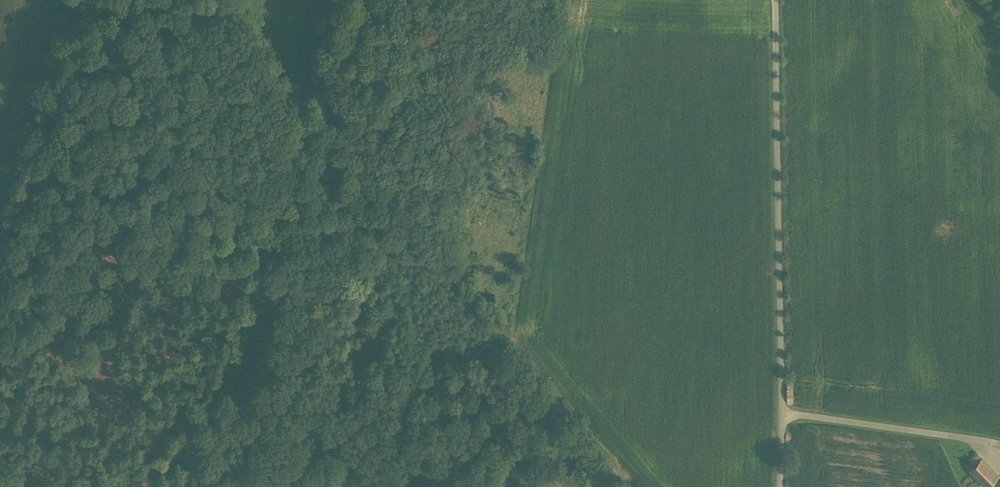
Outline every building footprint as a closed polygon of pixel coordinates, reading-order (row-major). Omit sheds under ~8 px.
[(978,452),(970,459),(974,464),(982,456),(978,452)] [(999,473),(982,456),(974,464),(969,468),(986,485),(999,473)]
